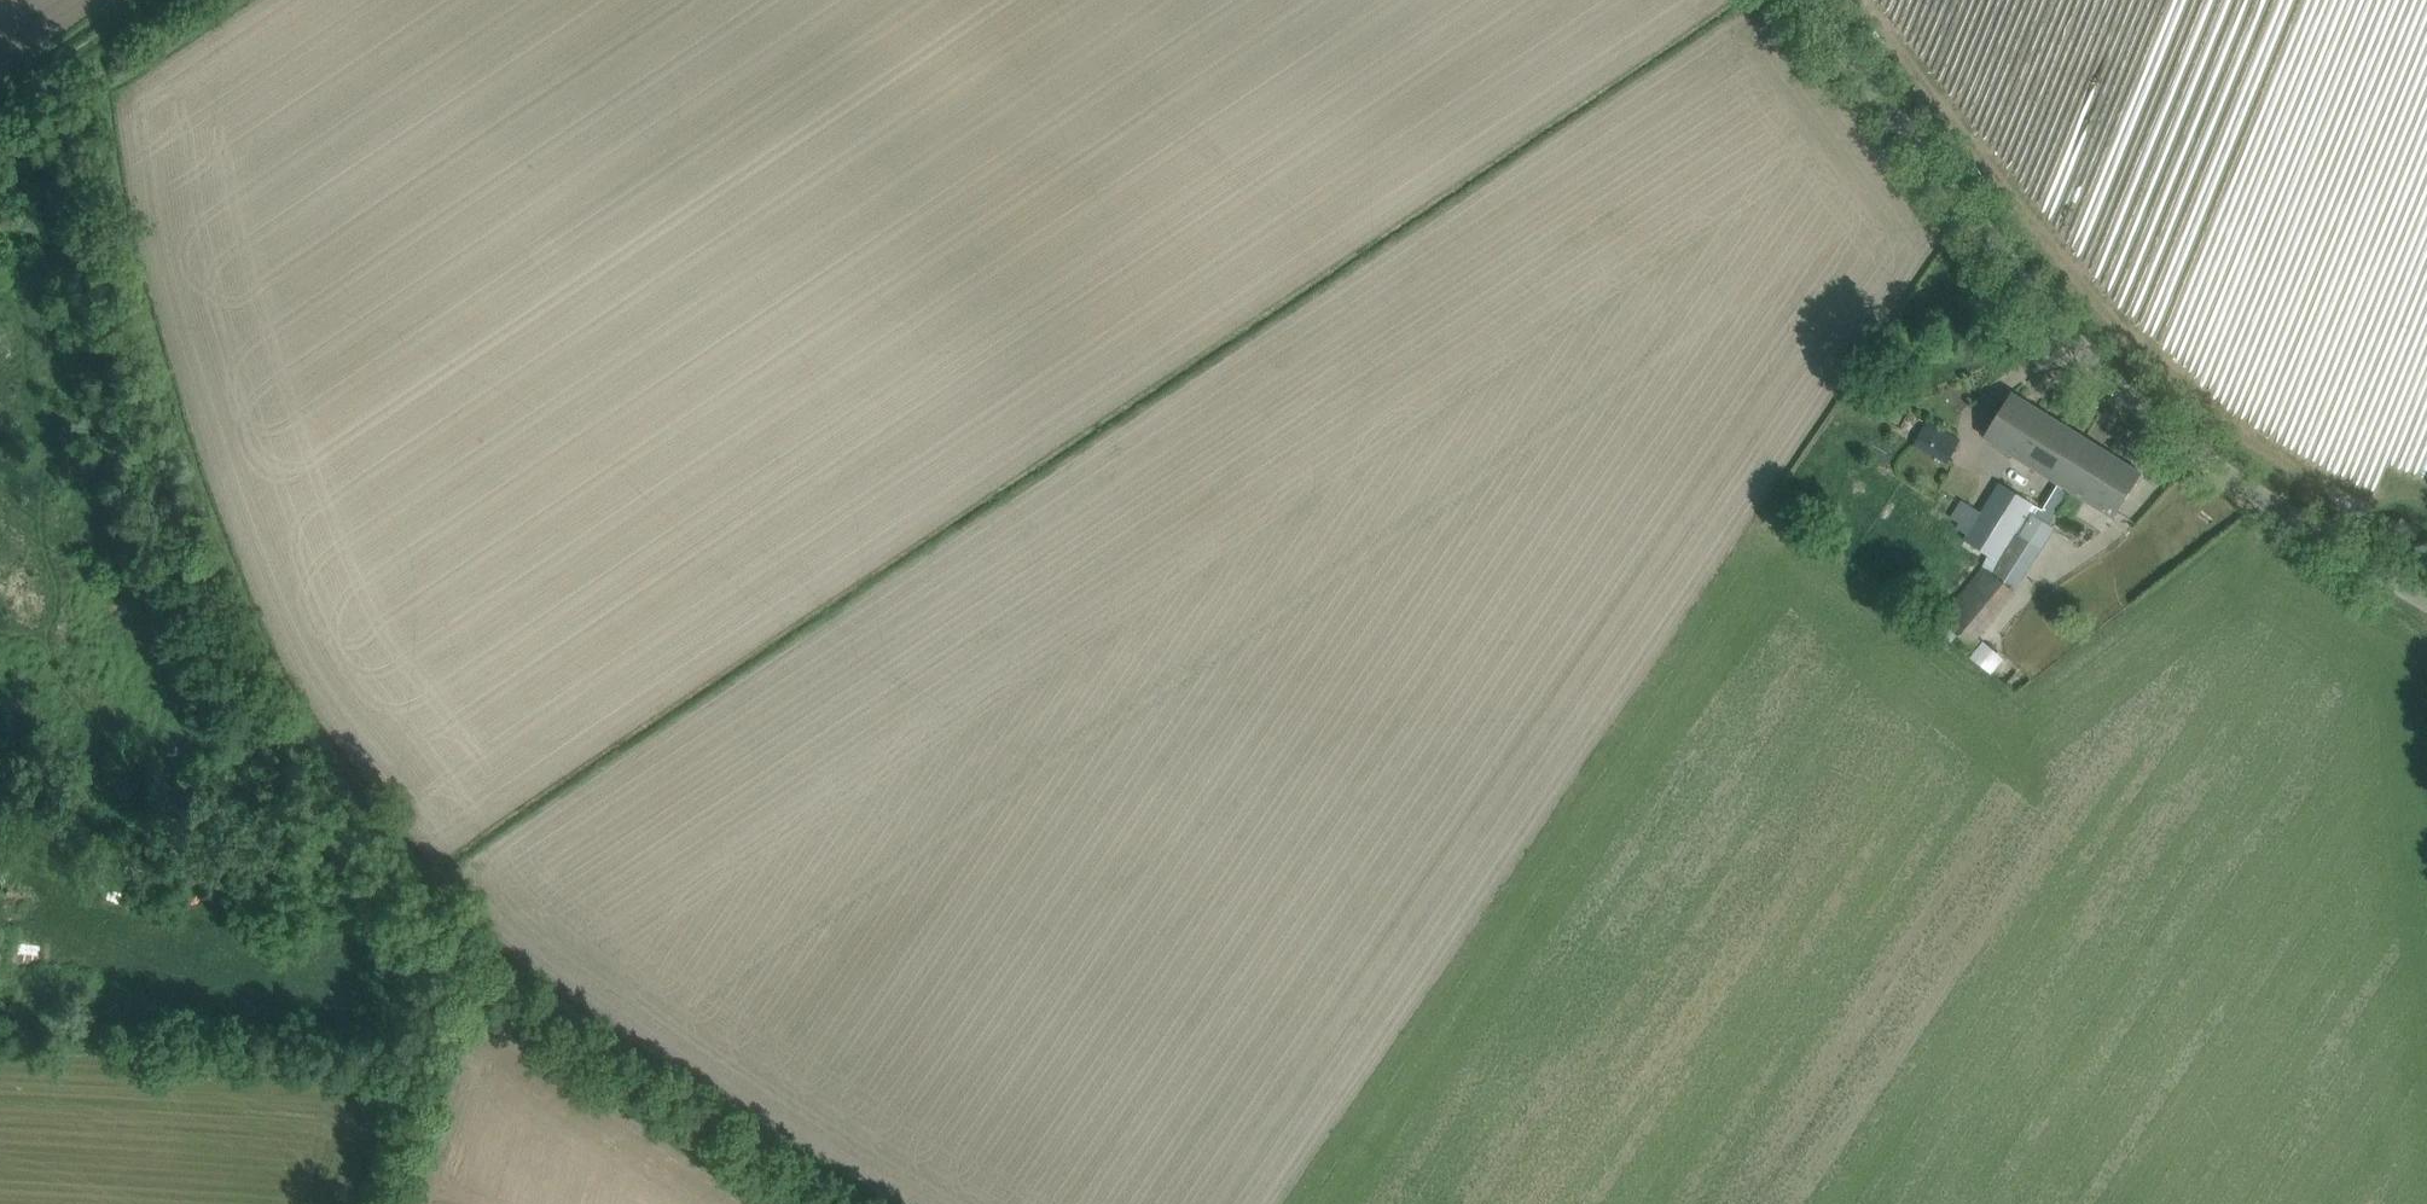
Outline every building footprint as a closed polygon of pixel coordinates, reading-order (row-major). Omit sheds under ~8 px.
[(2087,439),(2077,433),(2012,392),(1985,436),(2059,482),(2087,439)] [(1927,419),(1913,444),(1947,462),(1960,437),(1927,419)] [(2115,517),(2129,494),(2142,473),(2087,439),(2059,482),(2115,517)] [(1970,535),(1967,540),(1991,555),(1999,560),(2015,533),(2029,510),(2034,503),(2002,482),(1984,511),(1970,535)] [(1942,620),(1936,628),(1952,641),(1957,634),(1971,644),(2018,592),(1993,572),(1998,563),(1989,558),(1939,618),(1942,620)]
